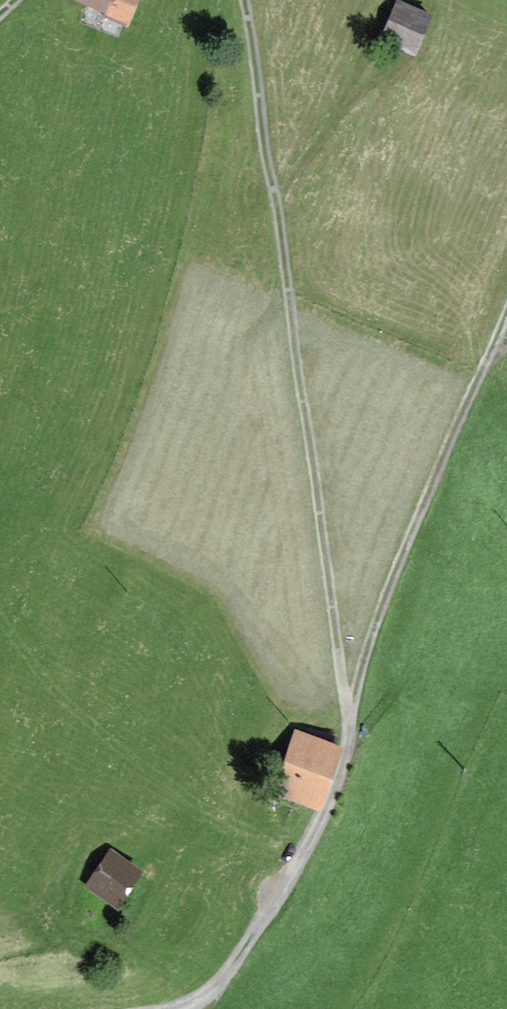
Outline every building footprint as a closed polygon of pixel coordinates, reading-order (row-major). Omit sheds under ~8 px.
[(108,12),(126,19),(133,0),(112,0),(108,12)] [(412,46),(424,18),(398,7),(386,36),(412,46)] [(300,732),(278,792),(313,805),(335,745),(338,731),(311,722),(306,734),(300,732)] [(110,857),(93,881),(117,897),(133,873),(110,857)]
